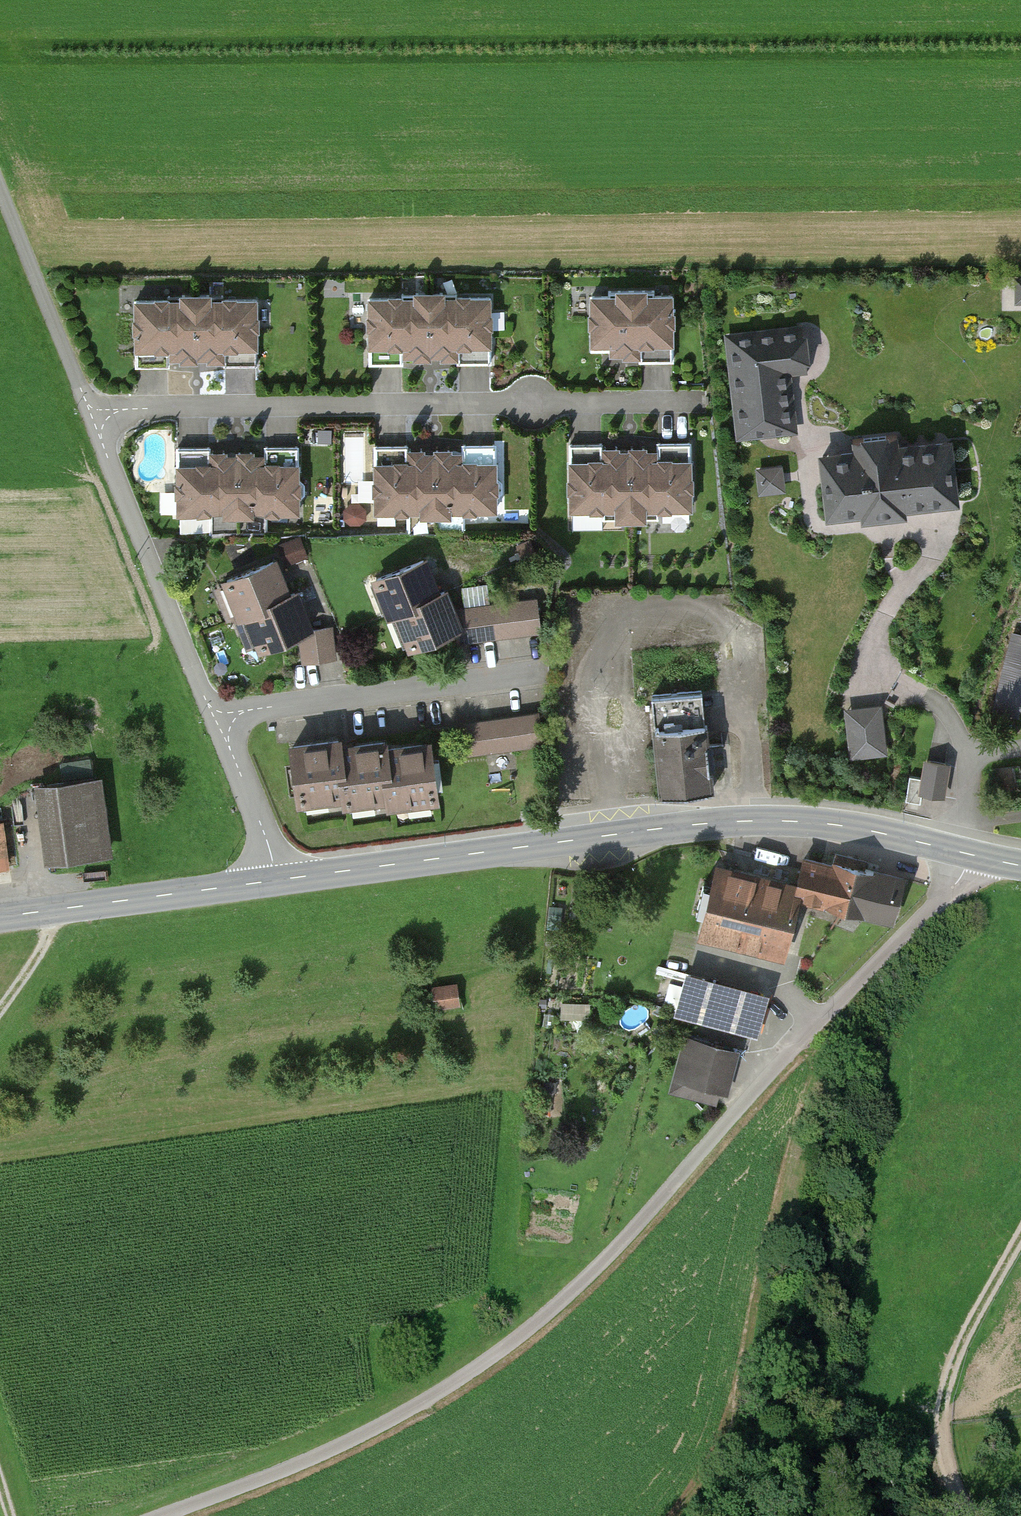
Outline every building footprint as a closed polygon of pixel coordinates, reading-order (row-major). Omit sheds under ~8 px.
[(366,301),(366,351),(409,351),(410,356),(422,356),(421,292),(400,292),(400,301),(366,301)] [(421,292),(422,356),(434,356),(434,350),(485,350),(484,301),(441,301),(441,292),(421,292)] [(586,297),(586,344),(610,344),(610,361),(630,361),(631,344),(667,344),(668,297),(637,297),(637,292),(610,292),(610,297),(586,297)] [(132,303),(133,353),(176,353),(176,358),(188,358),(187,293),(166,294),(166,302),(132,303)] [(187,293),(188,358),(200,358),(200,352),(251,352),(251,302),(207,303),(207,293),(187,293)] [(803,329),(728,337),(739,437),(796,430),(790,374),(808,372),(803,329)] [(823,456),(830,515),(956,500),(949,440),(896,447),(894,434),(856,439),(857,452),(823,456)] [(499,449),(500,439),(468,437),(467,447),(499,449)] [(568,459),(569,509),(612,509),(612,514),(624,514),(624,450),(602,450),(603,459),(568,459)] [(624,450),(624,514),(636,514),(636,508),(687,508),(687,459),(643,459),(643,450),(624,450)] [(376,460),(376,511),(419,510),(419,516),(431,516),(431,451),(410,451),(410,460),(376,460)] [(431,451),(431,516),(444,516),(444,510),(494,509),(494,460),(451,460),(451,451),(431,451)] [(175,461),(175,512),(218,511),(218,517),(230,517),(230,452),(209,452),(209,461),(175,461)] [(230,452),(230,517),(243,517),(243,511),(293,511),(293,461),(250,461),(250,452),(230,452)] [(783,469),(754,472),(756,497),(785,495),(783,469)] [(420,558),(366,578),(380,616),(389,613),(435,596),(420,558)] [(272,560),(217,581),(232,619),(241,615),(286,599),(272,560)] [(435,596),(389,613),(402,647),(454,627),(442,594),(435,596)] [(286,599),(241,615),(253,649),(299,632),(300,660),(331,659),(330,627),(305,628),(293,596),(286,599)] [(534,603),(459,610),(462,640),(537,632),(534,603)] [(646,694),(652,792),(709,789),(702,691),(646,694)] [(882,709),(843,713),(848,761),(887,758),(882,709)] [(462,723),(466,757),(539,748),(535,714),(462,723)] [(331,742),(282,748),(289,804),(338,798),(332,747),(331,742)] [(379,742),(332,747),(338,798),(339,804),(386,799),(380,748),(379,742)] [(425,743),(380,748),(386,799),(387,804),(432,799),(425,743)] [(946,763),(929,761),(926,778),(909,775),(905,801),(920,803),(922,793),(941,796),(946,763)] [(35,788),(43,858),(106,851),(97,781),(35,788)] [(800,891),(799,897),(841,908),(851,868),(809,858),(800,891)] [(710,868),(694,933),(784,956),(799,897),(800,891),(710,868)] [(851,868),(841,908),(892,921),(902,881),(851,868)] [(682,971),(672,1011),(756,1032),(767,992),(682,971)] [(564,1008),(590,1011),(591,999),(565,997),(564,1008)] [(737,1050),(687,1037),(676,1078),(726,1091),(737,1050)]
